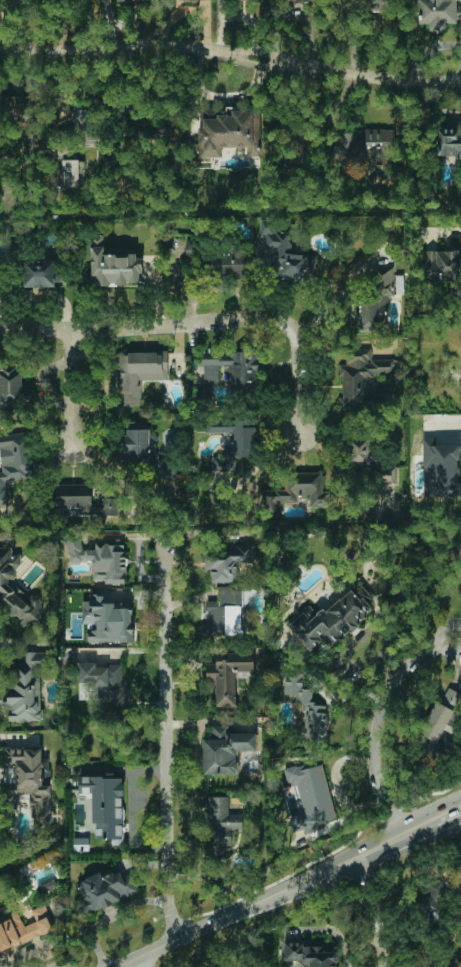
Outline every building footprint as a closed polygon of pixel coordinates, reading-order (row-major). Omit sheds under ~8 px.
[(388,11),(389,0),(363,0),(362,10),(388,11)] [(418,24),(430,24),(430,30),(446,30),(446,23),(457,23),(457,20),(460,19),(460,6),(457,6),(457,0),(460,0),(418,0),(418,24)] [(28,118),(28,96),(2,97),(3,119),(28,118)] [(198,157),(223,157),(223,147),(247,147),(246,157),(257,157),(258,111),(231,111),(231,115),(215,115),(215,108),(202,108),(202,127),(199,127),(198,157)] [(85,129),(85,110),(75,110),(75,129),(85,129)] [(392,129),(365,128),(365,139),(355,139),(355,133),(339,133),(338,146),(332,146),(332,159),(391,160),(392,129)] [(437,157),(460,157),(460,136),(460,128),(437,128),(437,157)] [(62,160),(62,187),(79,187),(78,160),(62,160)] [(315,256),(290,254),(291,233),(274,232),(275,221),(261,219),(260,234),(265,234),(264,249),(273,250),(271,275),(314,278),(315,256)] [(90,247),(91,278),(95,278),(95,286),(142,284),(141,254),(104,256),(103,246),(90,247)] [(458,250),(425,251),(425,281),(459,280),(458,250)] [(202,279),(247,278),(246,251),(201,252),(202,279)] [(60,261),(23,261),(23,287),(55,287),(55,282),(60,282),(60,261)] [(386,331),(385,296),(394,296),(394,267),(373,267),(373,296),(358,296),(359,332),(386,331)] [(256,352),(216,352),(216,349),(202,349),(203,382),(218,382),(218,366),(229,366),(229,389),(256,389),(256,352)] [(341,405),(366,405),(366,376),(394,376),(394,359),(372,359),(372,350),(347,350),(347,364),(341,364),(341,405)] [(168,380),(168,352),(114,353),(115,392),(123,392),(124,406),(141,406),(141,381),(168,380)] [(21,408),(20,398),(30,398),(29,389),(22,389),(21,367),(0,368),(0,409),(21,408)] [(213,471),(235,471),(235,457),(255,457),(254,419),(205,420),(206,433),(231,433),(231,443),(224,444),(224,457),(212,457),(213,471)] [(127,466),(152,466),(152,477),(176,477),(176,459),(158,459),(158,453),(150,453),(149,429),(123,430),(124,453),(127,453),(127,466)] [(32,479),(27,432),(0,435),(0,454),(2,472),(0,473),(0,506),(8,506),(6,481),(32,479)] [(371,437),(347,436),(346,465),(370,466),(371,437)] [(460,497),(459,445),(431,445),(431,437),(423,438),(424,497),(460,497)] [(376,468),(377,485),(397,484),(396,467),(376,468)] [(324,507),(324,472),(286,473),(286,489),(262,490),(262,512),(276,512),(276,504),(297,503),(297,496),(310,496),(310,507),(324,507)] [(118,515),(118,498),(102,498),(102,506),(92,506),(92,484),(55,484),(55,514),(118,515)] [(125,583),(126,543),(95,543),(95,550),(82,550),(82,536),(68,536),(67,562),(92,563),(92,583),(125,583)] [(253,562),(253,547),(205,547),(205,570),(211,570),(211,583),(238,582),(238,562),(253,562)] [(41,623),(40,598),(19,599),(24,593),(12,582),(16,577),(16,570),(21,564),(20,555),(11,555),(10,548),(0,548),(0,605),(15,618),(14,618),(20,623),(41,623)] [(208,600),(208,635),(241,635),(242,588),(218,587),(218,600),(208,600)] [(371,608),(365,599),(361,598),(350,591),(319,614),(307,605),(299,616),(292,621),(289,626),(293,631),(298,635),(305,644),(311,649),(319,644),(324,637),(334,644),(357,627),(362,620),(365,617),(371,608)] [(132,643),(133,609),(118,609),(118,596),(86,595),(85,623),(90,624),(89,642),(132,643)] [(8,722),(41,721),(40,675),(48,675),(48,652),(25,652),(25,667),(13,667),(14,691),(7,692),(8,722)] [(254,654),(226,653),(226,661),(216,661),(216,664),(206,664),(206,686),(216,687),(216,705),(235,706),(236,678),(253,678),(254,654)] [(102,700),(102,710),(127,710),(126,666),(96,666),(96,663),(79,663),(79,700),(102,700)] [(326,740),(327,704),(312,704),(312,689),(302,689),(302,673),(285,673),(284,695),(295,695),(295,706),(307,706),(307,740),(326,740)] [(422,727),(420,735),(430,740),(424,751),(423,754),(435,760),(437,757),(443,731),(450,732),(457,719),(459,709),(460,706),(460,694),(451,689),(448,688),(442,700),(441,703),(436,702),(422,727)] [(203,774),(238,774),(238,751),(256,750),(256,733),(225,734),(224,726),(211,726),(211,739),(203,739),(203,774)] [(51,824),(51,786),(42,786),(42,777),(49,777),(49,758),(41,758),(41,748),(4,748),(4,766),(16,766),(16,785),(6,785),(6,805),(17,805),(17,794),(30,794),(30,806),(36,806),(36,824),(51,824)] [(285,771),(289,787),(297,785),(304,813),(291,816),(295,832),(304,829),(305,834),(317,831),(315,824),(336,819),(322,762),(285,771)] [(78,777),(79,794),(92,794),(92,829),(106,828),(106,843),(123,843),(122,776),(78,777)] [(229,797),(208,797),(208,855),(222,855),(222,846),(231,846),(231,830),(242,830),(242,814),(229,814),(229,797)] [(77,882),(84,900),(78,902),(83,914),(140,893),(132,873),(121,877),(119,870),(102,877),(100,873),(77,882)] [(416,899),(418,914),(446,910),(442,881),(428,883),(430,897),(416,899)] [(45,905),(31,910),(36,922),(24,927),(17,910),(0,917),(0,953),(55,931),(45,905)] [(324,952),(324,946),(301,946),(300,942),(284,943),(284,961),(302,961),(302,966),(336,966),(336,952),(324,952)]
